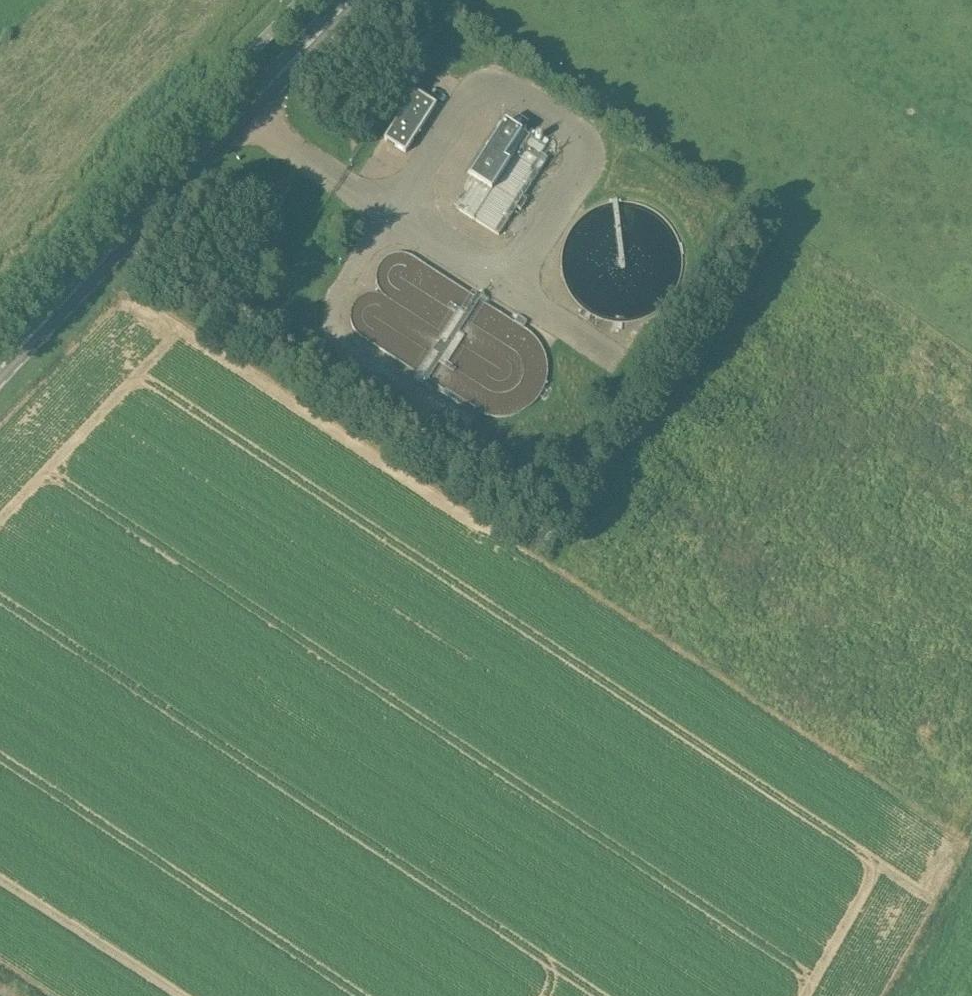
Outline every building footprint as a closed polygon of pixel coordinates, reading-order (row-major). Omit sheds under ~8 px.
[(405,155),(436,107),(415,93),(384,141),(405,155)] [(498,238),(552,154),(499,120),(464,175),(475,182),(456,211),(498,238)]
